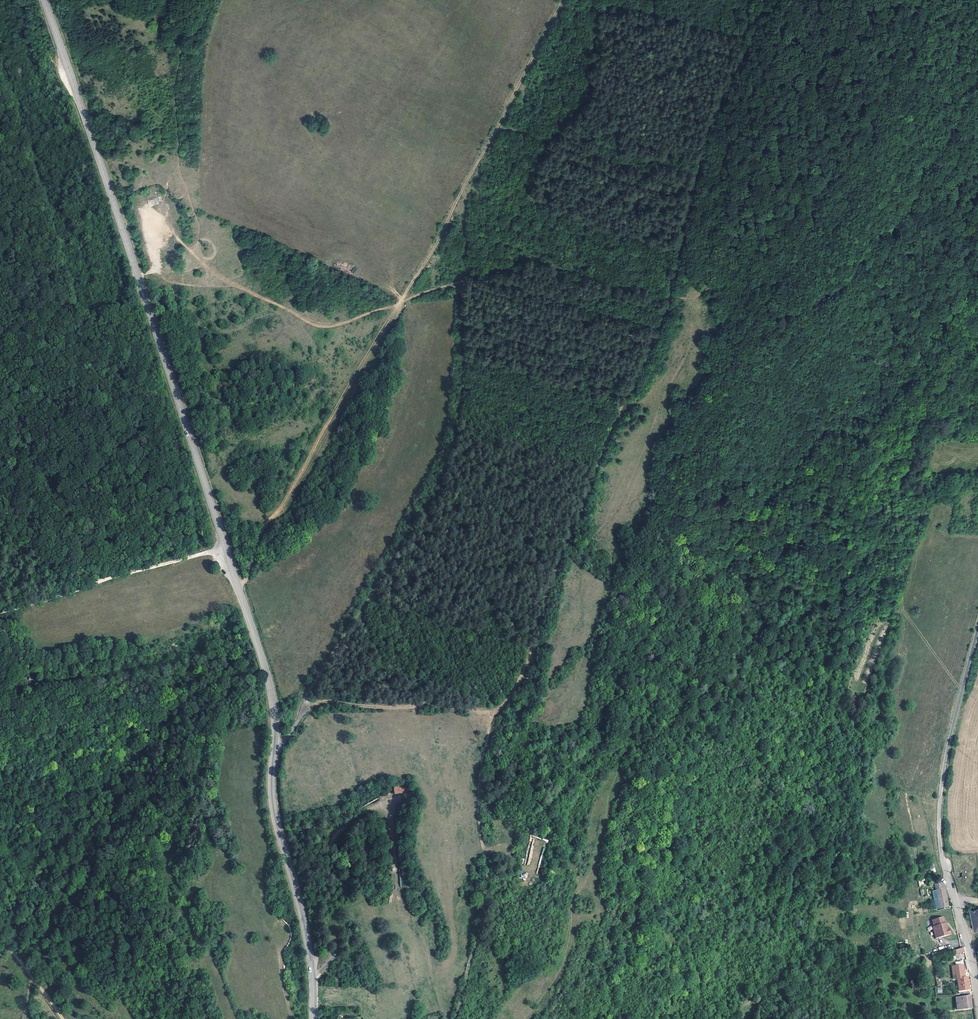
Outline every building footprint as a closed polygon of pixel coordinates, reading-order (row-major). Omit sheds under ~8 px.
[(394,793),(405,793),(405,785),(394,786),(394,793)] [(946,898),(943,883),(935,885),(936,890),(936,891),(933,892),(934,900),(938,899),(940,908),(948,906),(946,898)] [(943,917),(936,918),(938,929),(940,937),(949,935),(948,929),(946,929),(945,929),(944,924),(943,917)] [(938,929),(936,918),(932,919),(933,926),(932,926),(934,938),(940,937),(938,929)] [(958,979),(959,991),(969,990),(968,978),(965,978),(964,973),(963,965),(952,967),(954,979),(958,979)] [(970,992),(958,994),(960,1010),(972,1008),(970,992)]
